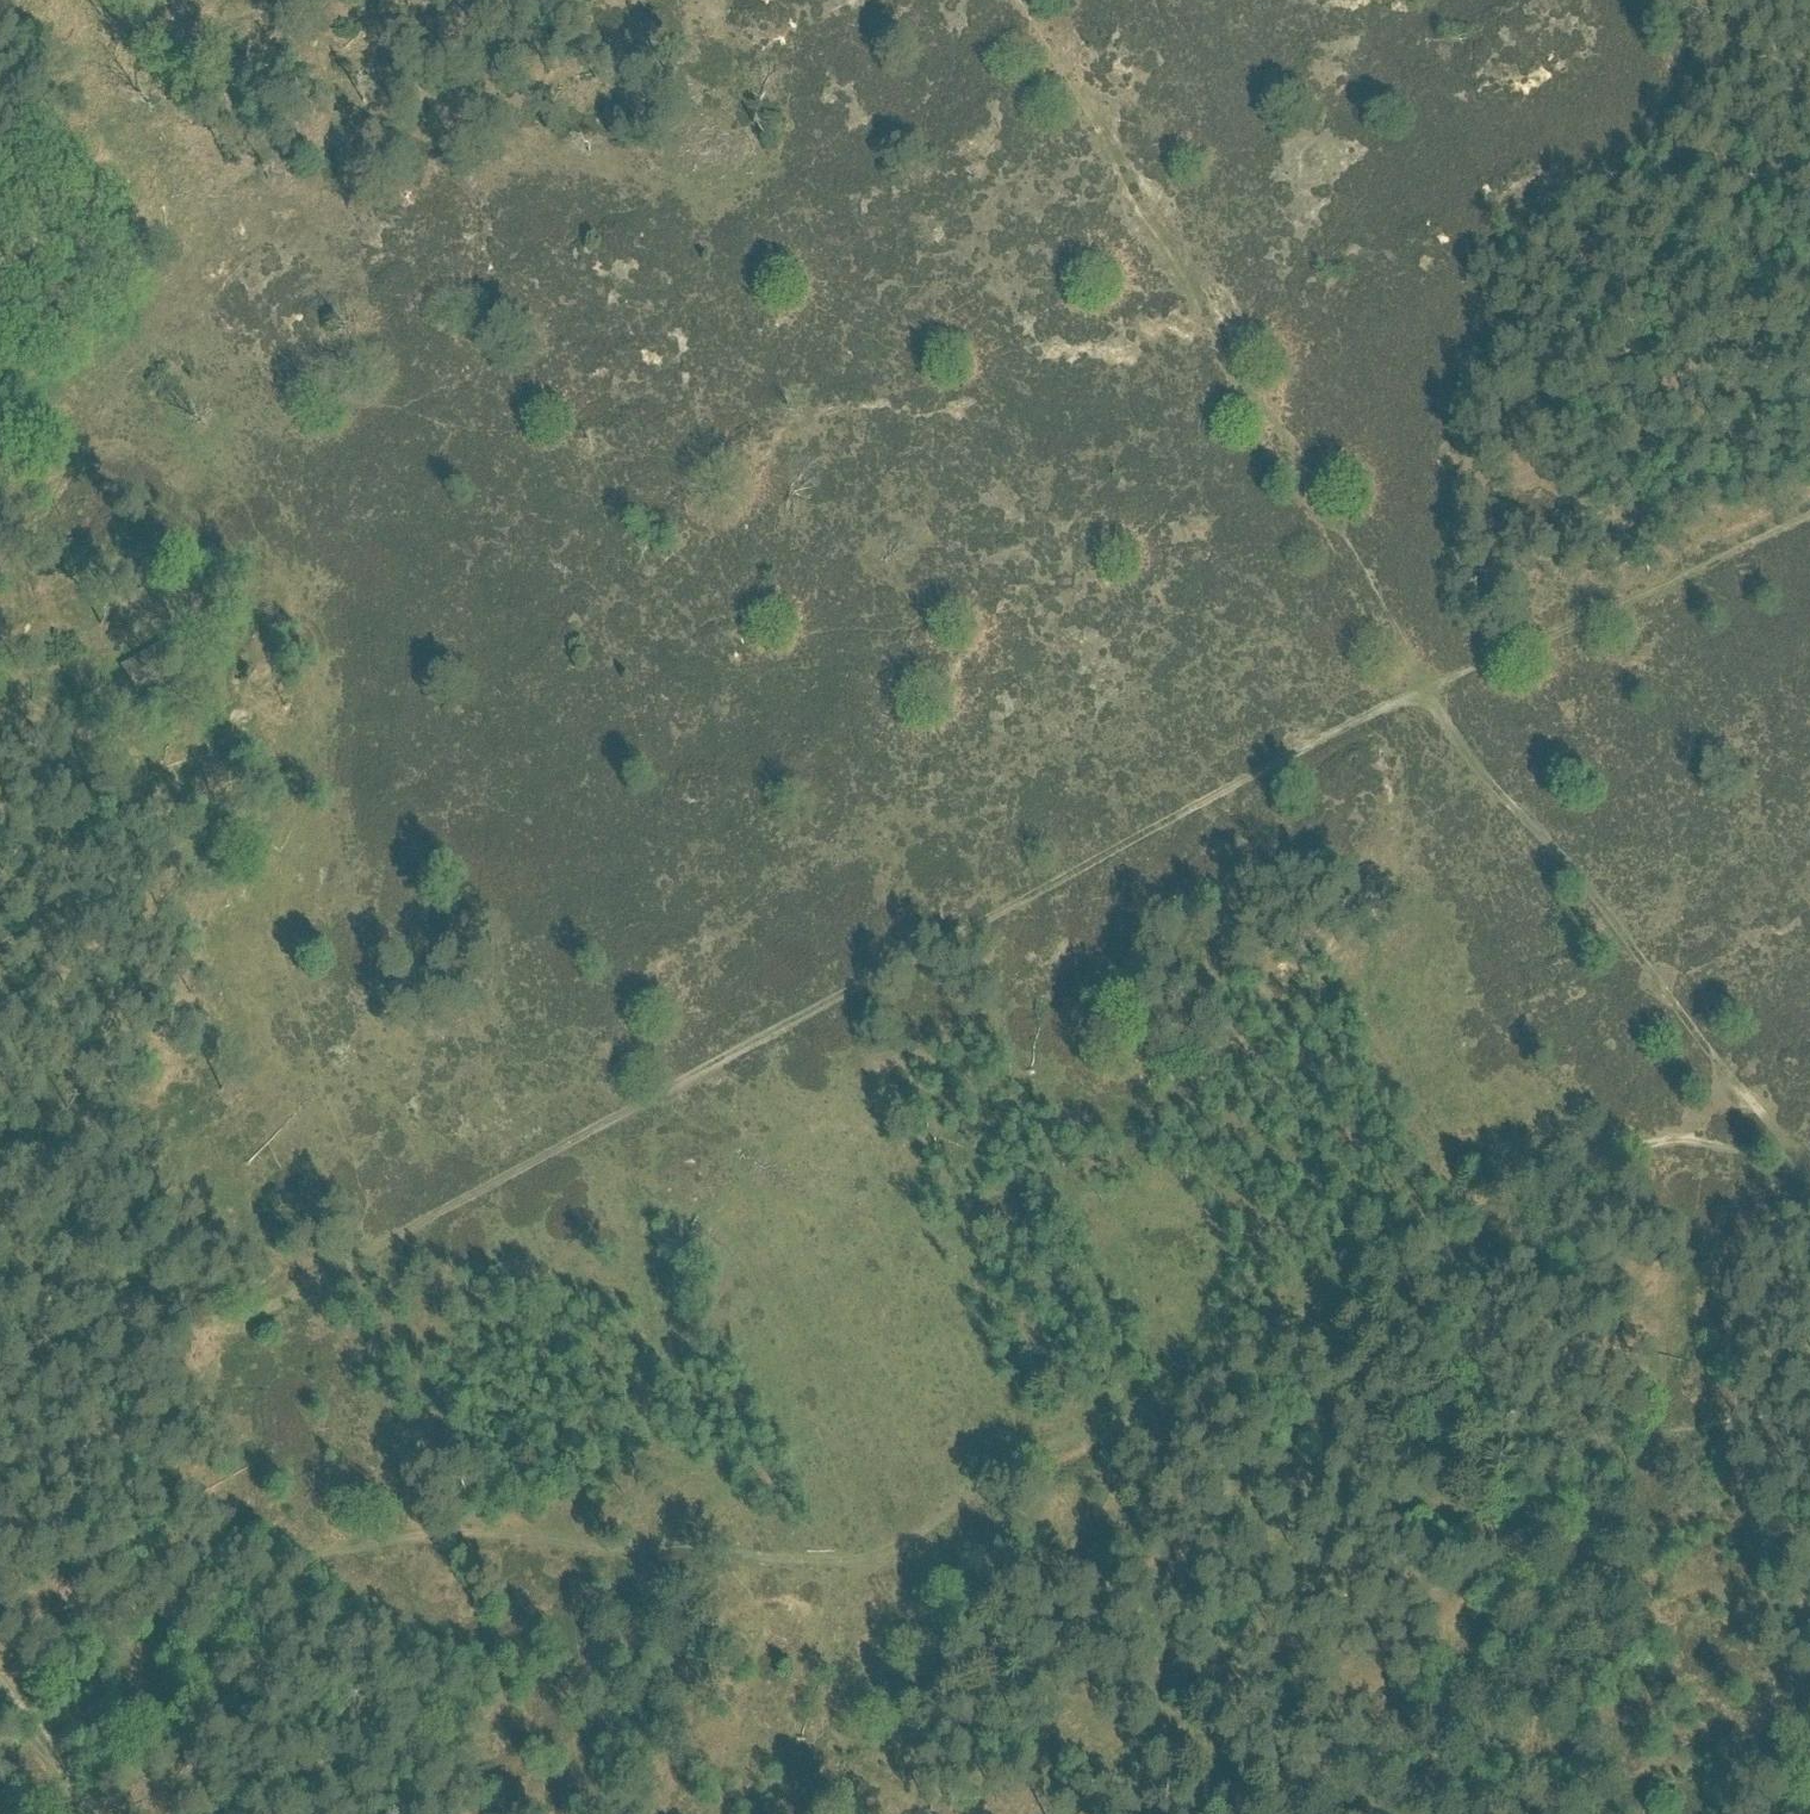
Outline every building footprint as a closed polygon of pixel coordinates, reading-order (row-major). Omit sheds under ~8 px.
[(160,644),(120,668),(134,692),(174,668),(160,644)]
